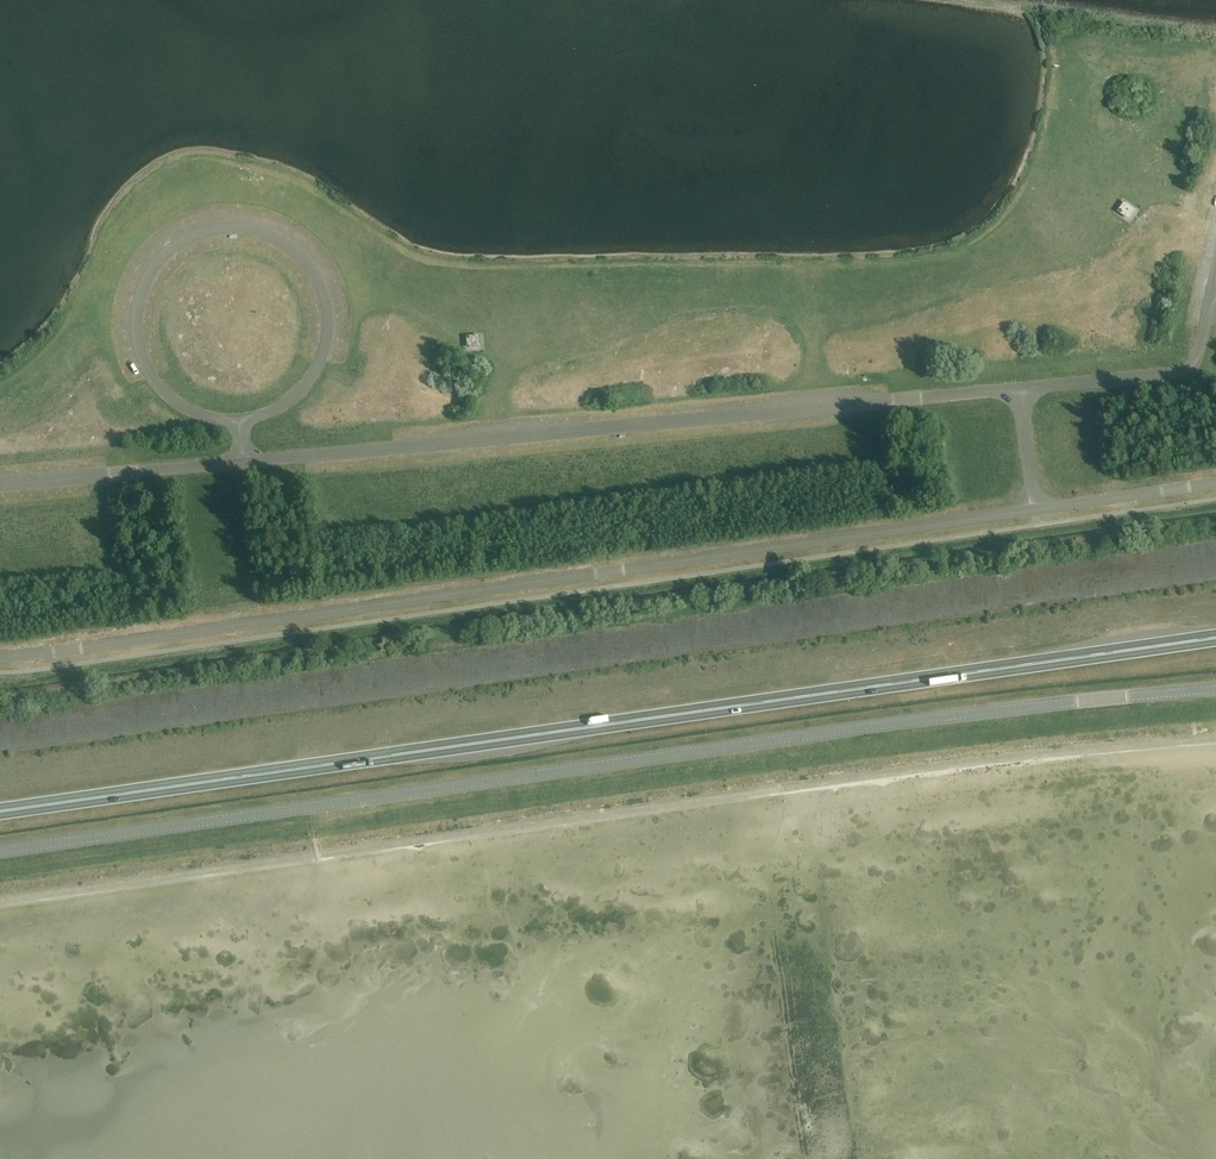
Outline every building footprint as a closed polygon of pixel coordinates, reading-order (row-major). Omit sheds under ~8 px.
[(1118,211),(1130,219),(1137,209),(1126,201),(1118,211)] [(466,336),(467,348),(481,347),(480,335),(466,336)]
